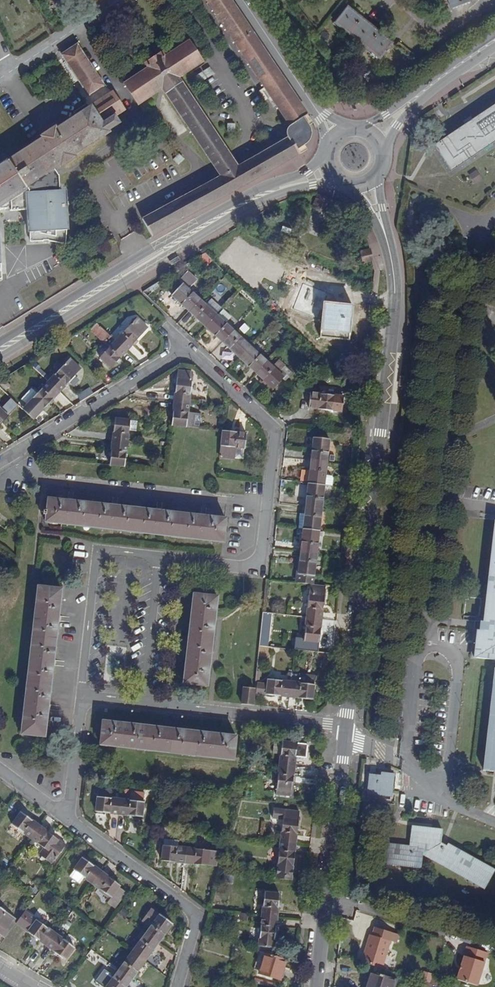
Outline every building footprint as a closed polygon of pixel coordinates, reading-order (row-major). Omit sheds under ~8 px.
[(290,126),(303,128),(312,123),(230,0),(205,0),(290,126)] [(347,6),(334,22),(379,58),(392,42),(347,6)] [(288,137),(236,166),(229,154),(208,124),(178,78),(202,62),(189,41),(168,55),(165,50),(142,65),(145,70),(124,83),(138,104),(162,88),(202,148),(213,164),(217,170),(221,177),(202,186),(198,189),(187,195),(148,215),(140,219),(141,221),(150,237),(153,236),(307,150),(300,140),(288,137)] [(77,45),(68,51),(81,70),(100,88),(104,86),(77,45)] [(81,70),(68,51),(62,55),(89,96),(100,88),(81,70)] [(107,96),(56,129),(55,127),(40,137),(41,139),(0,166),(0,211),(9,210),(29,208),(30,222),(29,222),(30,243),(48,242),(66,245),(67,234),(68,220),(63,191),(59,178),(53,168),(59,164),(60,167),(74,157),(73,155),(107,132),(106,131),(118,123),(116,120),(119,118),(117,115),(124,110),(112,92),(107,96)] [(441,143),(458,168),(494,144),(494,108),(441,143)] [(303,128),(290,126),(288,137),(300,140),(307,150),(308,149),(313,124),(312,123),(303,128)] [(178,164),(185,159),(179,153),(173,158),(178,164)] [(483,179),(476,170),(470,174),(476,184),(483,179)] [(331,201),(317,196),(313,208),(327,213),(331,201)] [(28,210),(29,222),(30,222),(29,208),(9,210),(9,212),(28,210)] [(372,261),(369,250),(360,252),(363,263),(372,261)] [(272,366),(271,367),(225,324),(217,317),(216,316),(221,309),(212,300),(206,307),(187,290),(196,280),(187,272),(175,285),(178,289),(172,296),(273,388),(283,378),(286,380),(293,372),(279,359),(278,360),(272,366)] [(324,304),(321,338),(349,341),(353,306),(324,304)] [(223,311),(217,317),(225,324),(231,318),(223,311)] [(137,319),(100,359),(111,369),(148,329),(137,319)] [(99,322),(93,329),(107,342),(113,335),(99,322)] [(271,365),(272,366),(278,360),(279,359),(277,358),(276,359),(271,365)] [(70,360),(32,399),(26,405),(38,416),(44,410),(80,370),(70,360)] [(188,412),(191,382),(192,373),(178,372),(177,381),(171,426),(198,429),(200,414),(188,412)] [(6,390),(11,385),(5,379),(1,385),(6,390)] [(91,388),(78,393),(80,399),(93,394),(91,388)] [(310,393),(309,408),(341,411),(343,397),(310,393)] [(26,405),(24,408),(36,418),(38,416),(26,405)] [(124,466),(128,431),(129,421),(115,419),(110,465),(124,466)] [(129,421),(128,431),(135,432),(136,422),(129,421)] [(223,432),(220,457),(233,459),(235,448),(243,449),(245,434),(223,432)] [(299,575),(313,576),(323,485),(332,486),(332,479),(331,476),(325,476),(328,441),(313,439),(305,514),(300,514),(299,529),(303,530),(299,575)] [(46,522),(222,542),(225,520),(48,499),(46,522)] [(485,622),(481,621),(480,630),(478,630),(475,657),(494,659),(494,528),(485,622)] [(308,596),(323,597),(324,587),(309,586),(308,596)] [(38,587),(21,734),(44,737),(61,590),(38,587)] [(193,594),(183,683),(207,686),(216,597),(193,594)] [(319,642),(323,597),(308,596),(304,640),(319,642)] [(262,612),(260,645),(269,645),(271,612),(262,612)] [(485,770),(494,771),(494,672),(485,770)] [(314,685),(300,684),(292,683),(292,675),(292,674),(289,674),(288,682),(268,681),(268,686),(257,685),(256,694),(267,695),(312,700),(314,685)] [(292,683),(300,684),(301,676),(292,675),(292,683)] [(301,676),(300,684),(314,685),(314,677),(301,676)] [(243,688),(241,705),(252,706),(254,689),(243,688)] [(103,722),(100,745),(233,760),(235,737),(103,722)] [(272,755),(280,756),(282,743),(274,742),(272,755)] [(282,743),(280,756),(276,795),(291,797),(295,759),(306,759),(307,746),(282,743)] [(380,776),(370,775),(368,793),(391,795),(393,775),(383,774),(383,780),(379,779),(380,776)] [(129,801),(111,799),(112,792),(98,791),(98,798),(96,812),(141,817),(143,803),(142,803),(143,794),(130,792),(129,801)] [(272,820),(283,821),(284,811),(273,810),(272,820)] [(283,821),(276,877),(291,878),(299,813),(284,811),(283,821)] [(13,825),(8,832),(18,839),(22,833),(44,848),(38,856),(51,865),(64,847),(57,841),(58,840),(20,813),(12,825),(13,825)] [(484,888),(494,871),(446,846),(446,847),(440,845),(442,830),(411,827),(409,847),(382,844),(380,863),(421,867),(422,854),(484,888)] [(164,847),(162,861),(215,867),(217,852),(164,847)] [(110,898),(118,888),(119,886),(83,859),(74,871),(69,877),(80,885),(85,879),(110,898)] [(125,893),(118,888),(110,898),(106,903),(113,909),(125,893)] [(264,893),(259,948),(274,949),(279,895),(264,893)] [(1,937),(14,919),(5,912),(0,909),(0,936),(1,937)] [(107,986),(126,986),(171,925),(159,916),(107,986)] [(18,922),(14,919),(1,937),(4,939),(18,922)] [(28,933),(64,960),(73,948),(37,921),(28,933)] [(368,943),(362,963),(382,970),(390,942),(373,937),(370,944),(368,943)] [(467,947),(457,980),(477,986),(488,953),(467,947)] [(280,981),(287,960),(265,954),(259,974),(280,981)] [(395,981),(371,973),(367,986),(393,986),(395,981)]
